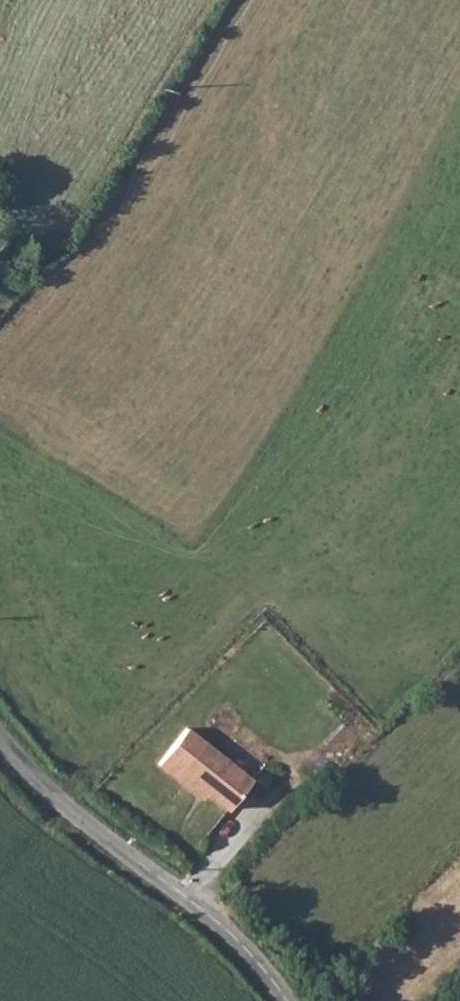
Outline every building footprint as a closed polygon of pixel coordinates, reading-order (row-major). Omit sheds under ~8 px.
[(253,782),(186,732),(159,768),(199,797),(203,792),(231,812),(253,782)]
